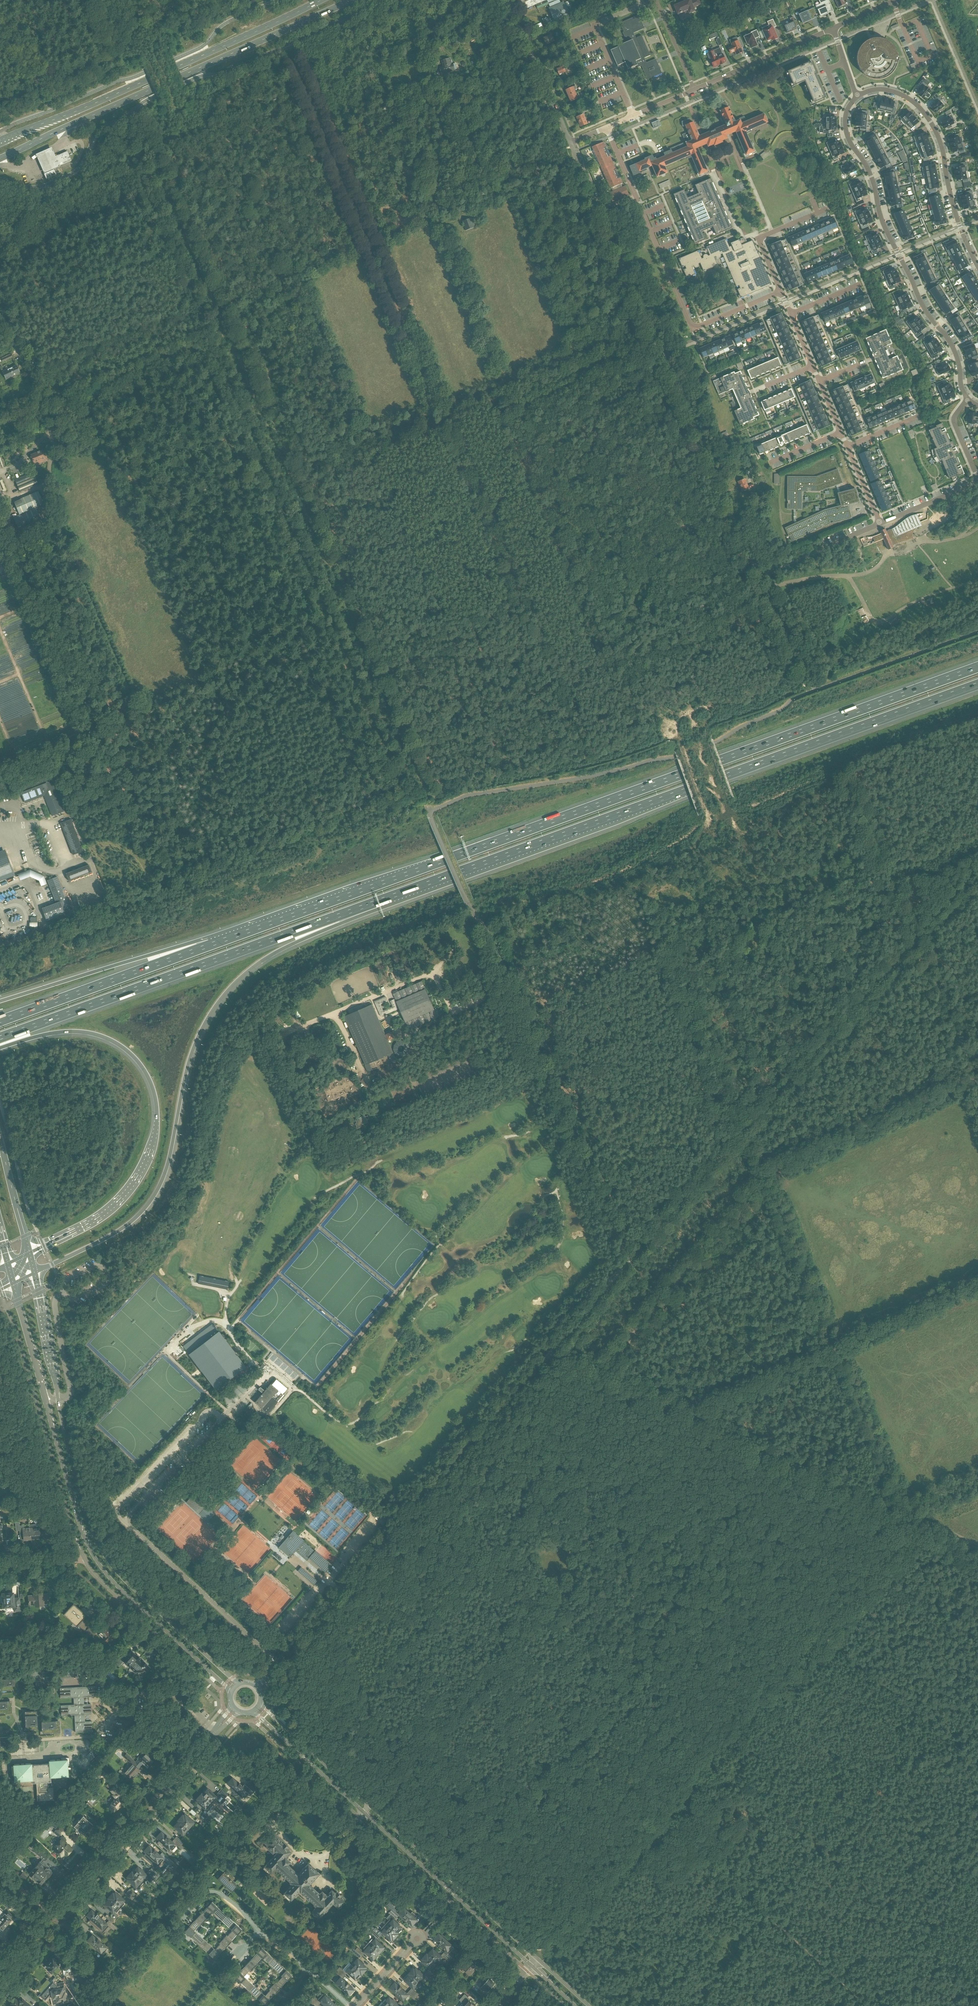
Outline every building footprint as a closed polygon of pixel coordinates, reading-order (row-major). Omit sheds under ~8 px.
[(544,1),(544,0),(517,0),(522,10),(544,1)] [(679,13),(681,19),(682,18),(683,19),(686,18),(685,17),(686,17),(685,14),(691,12),(691,13),(694,12),(693,11),(694,11),(693,7),(701,4),(699,0),(693,0),(690,1),(690,0),(675,6),(676,7),(675,7),(677,13),(678,12),(678,13),(679,13)] [(819,1),(820,0),(822,4),(817,6),(819,10),(817,11),(818,14),(818,15),(819,16),(819,17),(826,14),(824,12),(833,8),(829,0),(819,0),(819,1)] [(555,22),(570,16),(564,2),(549,8),(555,22)] [(802,24),(809,21),(808,18),(811,17),(808,10),(801,13),(801,14),(796,16),(798,20),(799,22),(800,24),(802,23),(802,24)] [(617,66),(621,64),(625,73),(629,72),(628,69),(630,69),(631,70),(635,68),(635,66),(637,66),(638,67),(641,66),(647,79),(661,73),(655,59),(646,63),(644,58),(650,56),(641,36),(636,39),(633,33),(644,29),(639,15),(620,23),(623,32),(622,32),(624,37),(625,37),(628,42),(618,46),(618,47),(610,50),(617,66)] [(792,23),(783,26),(786,33),(787,32),(788,33),(791,32),(797,29),(796,27),(797,27),(796,26),(799,25),(797,20),(795,21),(793,17),(790,18),(792,23)] [(776,27),(773,19),(767,22),(769,25),(761,28),(767,41),(768,42),(772,40),(772,41),(778,39),(773,28),(776,27)] [(754,39),(759,36),(756,30),(751,32),(752,33),(744,37),(747,45),(749,44),(751,49),(757,46),(755,41),(756,41),(755,39),(754,39)] [(550,35),(549,31),(545,33),(547,37),(543,39),(546,45),(554,42),(551,35),(550,35)] [(744,52),(740,44),(743,43),(740,37),(737,39),(738,41),(731,44),(732,46),(728,48),(731,54),(735,52),(737,55),(744,52)] [(860,69),(861,70),(862,72),(863,73),(864,74),(866,76),(869,77),(873,79),(876,79),(879,79),(883,79),(887,77),(890,75),(893,72),(895,70),(897,66),(898,63),(898,61),(901,61),(896,48),(894,46),(892,45),(890,43),(888,41),(886,40),(883,39),(880,38),(876,38),(873,39),(870,40),(867,42),(863,44),(861,47),(859,51),(858,54),(857,58),(858,62),(858,65),(860,69)] [(711,59),(714,68),(718,66),(718,65),(720,64),(724,63),(724,62),(726,62),(720,48),(708,53),(709,54),(708,55),(709,59),(710,58),(711,59)] [(450,60),(450,59),(442,61),(444,66),(440,67),(442,74),(455,70),(457,69),(455,63),(453,64),(452,60),(450,60)] [(817,74),(812,63),(809,64),(809,63),(804,65),(804,66),(801,67),(801,66),(788,72),(794,86),(805,81),(814,103),(825,98),(815,75),(817,74)] [(565,69),(563,66),(556,69),(559,75),(565,72),(567,77),(570,76),(567,68),(565,69)] [(922,89),(918,94),(923,98),(925,95),(926,96),(928,93),(927,92),(931,88),(928,85),(930,83),(925,79),(925,80),(923,82),(922,80),(918,85),(919,87),(922,89)] [(568,96),(576,93),(575,90),(576,89),(575,86),(565,90),(568,96)] [(449,103),(467,98),(465,93),(448,98),(449,103)] [(576,93),(568,96),(570,102),(580,98),(579,95),(577,95),(576,93)] [(936,103),(931,107),(935,113),(938,111),(941,109),(941,108),(945,105),(939,97),(934,101),(936,103)] [(877,103),(875,109),(878,110),(878,111),(884,113),(888,99),(887,99),(887,100),(885,100),(885,99),(881,98),(880,104),(877,103)] [(888,99),(884,113),(891,114),(891,113),(894,114),(896,108),(892,107),(894,102),(888,100),(888,99)] [(727,107),(726,106),(728,105),(727,104),(724,101),(718,103),(719,108),(721,108),(721,109),(719,111),(725,125),(724,125),(701,135),(699,136),(693,122),(692,123),(689,119),(682,122),(683,126),(685,126),(686,126),(686,127),(686,129),(687,129),(689,133),(686,134),(685,133),(682,135),(686,142),(670,149),(671,150),(664,153),(666,156),(660,158),(656,160),(656,158),(655,158),(654,159),(652,156),(645,159),(645,160),(636,164),(634,165),(634,163),(631,164),(631,166),(629,167),(633,176),(634,176),(640,173),(639,172),(639,171),(643,169),(648,167),(651,166),(656,177),(658,177),(667,172),(665,166),(681,159),(686,157),(687,160),(689,159),(692,158),(699,175),(708,171),(705,166),(697,148),(705,145),(706,145),(707,147),(713,145),(714,146),(723,142),(722,141),(728,139),(727,135),(735,132),(738,139),(742,148),(746,156),(753,153),(754,152),(752,147),(746,134),(751,132),(750,131),(750,130),(767,122),(766,118),(764,113),(763,113),(746,121),(744,117),(743,117),(738,119),(739,120),(737,120),(735,121),(730,110),(728,107),(727,107)] [(947,119),(941,122),(944,128),(947,127),(948,129),(952,127),(951,125),(956,122),(951,114),(949,110),(945,113),(947,116),(946,117),(947,119)] [(854,119),(854,120),(868,121),(868,114),(867,114),(868,111),(861,111),(861,114),(856,113),(855,119),(854,119)] [(904,113),(899,117),(901,119),(900,120),(904,125),(915,116),(914,116),(910,112),(906,115),(904,113)] [(830,114),(823,114),(823,124),(837,124),(837,120),(836,120),(836,117),(830,117),(830,114)] [(583,115),(577,117),(581,126),(592,122),(591,119),(586,122),(583,115)] [(915,116),(904,125),(909,130),(909,129),(911,131),(916,127),(914,125),(918,121),(914,117),(915,116)] [(652,123),(654,128),(661,125),(659,120),(652,123)] [(854,120),(855,120),(854,126),(860,127),(859,130),(866,130),(867,121),(868,121),(854,120)] [(837,124),(823,124),(823,133),(830,133),(830,130),(836,130),(836,128),(837,128),(837,124)] [(823,133),(823,125),(814,125),(814,128),(819,128),(819,133),(823,133)] [(869,136),(865,139),(868,144),(879,138),(876,133),(875,134),(874,131),(868,134),(869,136)] [(914,136),(913,137),(915,142),(917,141),(927,138),(925,132),(920,134),(919,131),(913,133),(914,136)] [(950,143),(949,143),(950,147),(963,143),(960,134),(954,135),(955,138),(949,140),(950,143)] [(879,138),(868,144),(870,149),(881,143),(879,138)] [(927,138),(917,141),(919,147),(930,143),(929,139),(928,140),(927,138)] [(832,141),(826,143),(830,152),(842,147),(841,143),(840,143),(839,141),(833,143),(832,141)] [(621,188),(620,184),(622,184),(604,142),(592,147),(610,189),(612,188),(613,191),(609,193),(612,202),(629,195),(625,186),(621,188)] [(881,143),(870,149),(873,154),(884,148),(881,143)] [(919,147),(917,148),(919,154),(931,149),(930,147),(931,147),(930,143),(919,147)] [(963,143),(950,147),(951,150),(952,150),(952,153),(959,151),(960,154),(966,152),(963,143)] [(842,147),(830,152),(834,161),(840,158),(838,156),(844,153),(843,150),(844,150),(842,147)] [(51,148),(34,155),(36,159),(40,168),(43,174),(59,167),(53,154),(52,151),(51,148)] [(884,148),(873,154),(875,158),(886,153),(884,148)] [(931,149),(919,154),(921,159),(922,159),(923,161),(929,159),(928,156),(933,155),(931,149)] [(768,150),(760,156),(764,160),(772,154),(768,150)] [(71,161),(67,151),(57,156),(57,155),(54,157),(58,166),(59,166),(71,161)] [(886,153),(875,158),(878,163),(888,158),(889,157),(886,153)] [(888,158),(878,163),(880,168),(885,166),(886,168),(892,165),(888,158)] [(923,166),(922,166),(923,172),(935,169),(934,164),(929,165),(928,162),(922,163),(923,166)] [(955,170),(954,170),(955,174),(968,172),(966,162),(960,163),(960,167),(954,168),(955,170)] [(846,164),(840,166),(844,175),(849,173),(850,175),(854,174),(853,172),(856,170),(853,164),(847,167),(846,164)] [(889,173),(884,174),(885,179),(898,177),(896,171),(895,171),(894,168),(888,170),(889,173)] [(935,169),(923,172),(924,178),(937,175),(937,171),(936,172),(935,169)] [(46,179),(56,175),(55,173),(54,170),(44,174),(45,177),(46,179)] [(968,172),(955,174),(955,178),(956,178),(957,181),(963,179),(963,182),(970,181),(968,172)] [(937,175),(924,178),(925,184),(938,182),(937,180),(938,179),(937,175)] [(898,177),(885,179),(886,185),(898,182),(899,182),(898,177)] [(684,190),(674,194),(695,244),(706,239),(702,231),(713,226),(717,235),(732,228),(711,178),(695,185),(699,193),(688,198),(684,190)] [(854,182),(849,185),(853,193),(865,188),(863,185),(862,182),(856,185),(854,182)] [(938,182),(925,184),(926,190),(927,190),(928,194),(936,191),(936,188),(939,187),(938,182)] [(865,188),(853,193),(858,205),(863,203),(861,197),(867,194),(866,192),(865,188)] [(966,195),(960,197),(961,200),(960,200),(961,204),(974,200),(971,191),(965,192),(966,195)] [(938,195),(929,198),(931,203),(940,201),(938,195)] [(900,198),(890,200),(891,206),(896,205),(897,208),(903,207),(901,198),(900,198)] [(974,200),(961,204),(962,207),(963,207),(964,210),(970,208),(971,211),(977,209),(974,200)] [(940,201),(931,203),(932,209),(941,206),(940,201)] [(859,206),(853,209),(858,221),(871,215),(869,212),(868,212),(867,210),(861,212),(859,206)] [(941,206),(932,209),(934,214),(943,212),(941,206)] [(903,210),(894,214),(897,219),(905,216),(903,210)] [(943,212),(934,214),(935,220),(945,217),(943,212)] [(871,215),(858,221),(863,232),(869,230),(866,224),(872,222),(871,219),(872,219),(871,215)] [(905,216),(897,219),(899,225),(908,221),(905,216)] [(945,217),(935,220),(937,226),(946,223),(945,217)] [(472,218),(462,221),(466,231),(475,227),(472,218)] [(831,220),(829,221),(833,230),(838,228),(834,218),(833,219),(833,218),(831,219),(831,220)] [(829,221),(824,223),(828,232),(833,230),(829,221)] [(908,221),(899,225),(901,230),(910,226),(908,221)] [(821,224),(819,225),(823,235),(823,234),(828,232),(824,223),(823,223),(823,222),(821,223),(821,224)] [(819,225),(814,227),(818,237),(818,238),(823,236),(823,235),(819,225)] [(910,226),(901,230),(903,235),(912,231),(910,226)] [(814,227),(809,229),(813,239),(818,237),(814,227)] [(809,229),(804,232),(808,241),(813,239),(809,229)] [(912,231),(903,235),(906,241),(915,237),(912,231)] [(804,232),(799,234),(803,243),(808,241),(804,232)] [(794,236),(798,245),(803,243),(799,234),(794,236)] [(871,234),(865,237),(869,246),(881,240),(879,237),(878,234),(872,237),(871,234)] [(794,236),(789,238),(793,248),(798,245),(794,236)] [(737,289),(741,298),(772,285),(758,251),(755,252),(754,250),(757,249),(753,240),(745,244),(745,242),(741,241),(740,241),(739,240),(738,240),(731,243),(732,246),(729,247),(726,239),(706,247),(710,255),(708,256),(707,255),(706,254),(704,254),(703,255),(703,257),(703,258),(702,259),(698,250),(679,259),(683,267),(685,266),(686,267),(686,269),(684,270),(687,278),(696,275),(692,267),(694,266),(694,267),(696,268),(697,268),(698,267),(699,265),(699,264),(700,263),(704,271),(718,265),(714,257),(716,257),(717,258),(718,258),(719,258),(721,257),(721,256),(721,254),(722,254),(736,287),(739,286),(740,288),(737,289)] [(770,246),(789,291),(805,284),(794,258),(786,239),(770,246)] [(881,240),(869,246),(871,251),(870,252),(873,258),(879,255),(877,249),(883,247),(882,244),(881,240)] [(948,240),(943,243),(947,251),(958,246),(956,243),(957,243),(956,240),(955,241),(955,240),(950,243),(948,240)] [(958,246),(947,251),(949,256),(960,251),(958,246)] [(914,258),(913,258),(915,261),(916,261),(917,263),(928,258),(924,250),(918,253),(919,255),(914,258)] [(960,251),(949,256),(950,256),(953,261),(962,256),(960,251)] [(844,256),(848,265),(853,263),(849,254),(844,256)] [(843,267),(848,265),(844,256),(839,258),(843,267)] [(962,256),(953,261),(955,265),(954,266),(965,261),(962,256)] [(838,270),(843,267),(839,258),(834,260),(838,270)] [(928,258),(917,263),(919,268),(930,263),(928,258)] [(833,272),(838,270),(834,260),(829,262),(833,272)] [(965,261),(954,266),(957,272),(967,266),(966,264),(967,264),(966,261),(965,261)] [(831,273),(833,272),(829,262),(824,264),(828,274),(829,275),(831,274),(831,273)] [(930,263),(919,268),(922,273),(932,268),(930,263)] [(823,276),(828,274),(824,264),(819,267),(823,276)] [(887,266),(881,268),(886,280),(899,275),(897,271),(897,272),(896,269),(890,272),(887,266)] [(818,278),(823,276),(819,267),(814,269),(815,272),(818,278)] [(932,268),(922,273),(924,279),(935,273),(932,268)] [(813,280),(818,278),(815,272),(814,269),(809,271),(813,280)] [(808,282),(813,280),(809,271),(804,273),(808,282)] [(964,272),(959,276),(960,278),(963,283),(973,277),(974,276),(973,273),(972,274),(970,272),(965,275),(965,274),(964,273),(964,272)] [(924,279),(923,279),(924,282),(925,281),(927,284),(934,280),(935,282),(938,281),(937,279),(935,273),(924,279)] [(899,275),(886,280),(890,289),(896,287),(895,284),(901,282),(900,279),(899,275)] [(973,277),(963,283),(966,288),(968,287),(976,282),(973,277)] [(938,285),(930,290),(931,292),(930,293),(932,296),(933,295),(943,288),(940,283),(939,282),(936,283),(938,285)] [(968,287),(971,292),(977,288),(977,284),(976,282),(968,287)] [(943,288),(933,295),(936,300),(946,293),(943,288)] [(732,302),(737,300),(733,290),(727,292),(732,302)] [(899,293),(894,296),(898,305),(910,300),(908,296),(907,294),(901,296),(899,293)] [(946,293),(936,300),(939,305),(950,298),(946,293)] [(864,296),(861,296),(865,306),(870,304),(866,294),(866,295),(865,294),(863,295),(864,296)] [(856,299),(860,308),(865,306),(861,296),(856,299)] [(851,301),(855,310),(860,308),(856,299),(855,298),(853,299),(854,300),(851,301)] [(950,298),(939,305),(943,309),(953,303),(950,298)] [(851,312),(855,310),(851,301),(851,300),(848,301),(849,302),(846,303),(850,312),(851,312)] [(910,300),(898,305),(901,314),(907,311),(906,309),(912,306),(911,303),(912,303),(910,300)] [(845,315),(846,316),(851,313),(850,312),(846,303),(841,305),(845,315)] [(943,309),(942,310),(944,313),(944,312),(946,314),(951,311),(953,314),(958,310),(956,308),(953,303),(943,309)] [(836,307),(840,317),(845,315),(841,305),(836,307)] [(831,309),(836,319),(840,317),(836,307),(831,309)] [(826,311),(831,321),(836,319),(831,309),(826,311)] [(824,313),(821,314),(825,323),(831,321),(826,311),(826,312),(826,311),(824,312),(824,313)] [(954,319),(950,321),(952,323),(951,324),(952,327),(953,326),(963,320),(960,315),(959,312),(952,316),(954,319)] [(781,313),(765,320),(785,365),(788,363),(801,358),(781,313)] [(802,321),(822,367),(837,360),(818,315),(802,321)] [(911,318),(906,322),(912,330),(922,321),(920,318),(919,319),(918,317),(913,321),(911,318)] [(963,320),(953,326),(956,331),(966,325),(963,320)] [(922,321),(912,330),(917,338),(919,340),(924,336),(923,334),(921,331),(926,327),(924,325),(925,325),(922,321)] [(757,324),(762,333),(767,331),(763,322),(757,324)] [(753,326),(757,336),(762,333),(757,324),(753,326)] [(966,325),(956,331),(959,336),(969,330),(966,325)] [(752,338),(757,336),(753,326),(748,328),(752,338)] [(743,330),(747,340),(752,338),(748,328),(743,330)] [(742,342),(747,340),(743,330),(738,333),(742,342)] [(876,362),(883,378),(891,375),(903,370),(897,356),(889,359),(884,347),(892,344),(886,330),(874,335),(866,339),(873,354),(872,355),(874,359),(876,362)] [(969,330),(959,336),(962,341),(967,338),(969,341),(974,337),(969,330)] [(736,344),(742,342),(738,333),(732,335),(736,344)] [(725,338),(729,347),(734,345),(730,336),(729,336),(729,335),(726,336),(727,337),(726,338),(725,338)] [(720,340),(724,350),(729,347),(725,338),(724,338),(724,337),(721,338),(722,339),(720,340)] [(929,339),(923,342),(928,351),(940,344),(938,340),(937,341),(936,338),(930,342),(929,339)] [(724,350),(720,340),(719,340),(717,340),(717,341),(715,342),(719,352),(724,350)] [(857,341),(852,344),(856,352),(861,350),(857,341)] [(967,346),(964,347),(966,353),(977,349),(977,348),(976,349),(974,343),(973,344),(972,341),(966,343),(967,346)] [(710,344),(714,354),(719,352),(715,342),(714,343),(714,342),(712,343),(710,344)] [(714,354),(710,344),(709,345),(709,344),(707,345),(707,346),(705,346),(705,347),(709,356),(714,354)] [(852,344),(847,346),(851,354),(856,352),(852,344)] [(940,344),(928,351),(933,359),(939,356),(937,353),(943,350),(941,348),(942,347),(940,344)] [(709,356),(705,347),(704,347),(704,346),(702,347),(702,348),(699,349),(703,358),(709,356)] [(847,346),(842,348),(845,356),(851,354),(847,346)] [(842,348),(837,350),(840,358),(845,356),(842,348)] [(966,356),(967,359),(968,358),(968,359),(972,358),(973,360),(977,359),(977,358),(977,356),(977,355),(977,350),(977,349),(966,353),(967,356),(966,356)] [(2,362),(13,357),(11,354),(1,358),(2,362)] [(773,360),(776,368),(781,366),(778,358),(773,360)] [(967,366),(968,369),(969,368),(970,370),(970,371),(977,368),(977,361),(977,359),(973,360),(971,361),(972,363),(968,365),(967,366)] [(768,362),(771,370),(776,368),(773,360),(768,362)] [(763,364),(766,372),(771,370),(768,362),(763,364)] [(935,365),(934,366),(938,375),(944,373),(944,374),(948,372),(947,371),(950,370),(947,364),(942,366),(940,363),(938,364),(935,365)] [(758,366),(761,374),(766,372),(763,364),(758,366)] [(6,379),(20,373),(16,365),(3,372),(6,379)] [(753,368),(756,377),(761,374),(758,366),(753,368)] [(748,370),(751,379),(756,377),(753,368),(748,370)] [(734,411),(740,425),(754,419),(753,417),(759,415),(751,397),(752,397),(750,393),(748,389),(740,371),(735,374),(734,372),(713,381),(719,395),(733,389),(741,408),(734,411)] [(871,374),(866,376),(870,386),(870,385),(875,383),(871,374)] [(861,379),(865,388),(870,386),(866,376),(861,379)] [(861,379),(856,381),(860,390),(865,388),(861,379)] [(794,387),(813,432),(817,431),(829,425),(810,380),(794,387)] [(860,390),(856,381),(851,383),(854,391),(859,389),(860,390)] [(942,381),(936,383),(937,386),(941,395),(953,390),(952,386),(951,386),(950,384),(944,386),(942,381)] [(832,391),(851,435),(867,429),(848,384),(832,391)] [(786,391),(790,399),(795,397),(791,389),(786,391)] [(953,390),(941,395),(945,404),(951,402),(949,399),(955,396),(954,394),(955,393),(953,390)] [(781,393),(785,401),(790,399),(786,391),(781,393)] [(776,395),(780,404),(785,401),(781,393),(776,395)] [(771,398),(775,406),(780,404),(776,395),(771,398)] [(766,400),(770,408),(775,406),(771,398),(766,400)] [(761,402),(765,410),(770,408),(766,400),(761,402)] [(911,400),(906,402),(910,410),(915,408),(914,406),(913,403),(911,400)] [(905,402),(901,404),(905,413),(910,410),(906,402),(905,402)] [(898,405),(896,406),(900,415),(905,413),(901,404),(898,405)] [(892,408),(891,408),(895,417),(900,415),(896,406),(892,408)] [(891,408),(886,410),(890,419),(895,417),(891,408)] [(886,410),(881,412),(881,413),(885,421),(890,419),(886,410)] [(879,413),(876,415),(880,423),(885,421),(881,413),(879,413)] [(871,417),(875,425),(876,425),(880,423),(876,415),(873,416),(871,417)] [(871,416),(866,418),(870,428),(875,425),(871,417),(871,416)] [(934,425),(930,426),(931,426),(930,426),(931,429),(929,430),(932,437),(933,439),(932,439),(935,446),(936,445),(937,448),(932,450),(934,456),(938,462),(942,460),(943,463),(945,469),(946,469),(947,471),(946,471),(949,478),(951,477),(953,480),(957,478),(956,477),(964,473),(961,468),(962,468),(961,465),(960,465),(959,463),(960,463),(957,457),(956,455),(958,453),(957,450),(956,447),(955,447),(953,441),(950,442),(949,440),(947,433),(946,433),(945,431),(946,431),(945,428),(944,428),(942,423),(934,426),(934,425)] [(807,424),(802,427),(806,435),(810,433),(807,424)] [(802,427),(797,429),(800,437),(806,435),(802,427)] [(797,429),(792,431),(795,439),(800,437),(797,429)] [(792,431),(787,433),(790,442),(795,439),(792,431)] [(787,433),(782,435),(785,444),(790,442),(787,433)] [(782,435),(777,437),(780,446),(785,444),(782,435)] [(777,437),(771,439),(775,448),(780,446),(777,437)] [(771,439),(766,442),(770,450),(775,448),(771,439)] [(766,442),(761,444),(765,452),(770,450),(766,442)] [(765,452),(761,444),(757,446),(760,454),(765,452)] [(36,465),(46,461),(45,459),(46,458),(43,450),(31,455),(34,463),(35,463),(36,465)] [(868,450),(860,454),(862,460),(871,456),(868,450)] [(871,456),(862,460),(864,465),(873,461),(871,456)] [(873,461),(864,465),(866,470),(875,466),(873,461)] [(875,466),(866,470),(869,476),(878,472),(875,466)] [(842,483),(838,469),(816,477),(788,477),(788,500),(791,500),(791,504),(788,504),(788,509),(802,509),(802,491),(808,491),(808,488),(811,488),(811,491),(819,491),(842,483)] [(34,472),(14,481),(19,492),(31,487),(39,483),(34,472)] [(878,472),(869,476),(871,481),(880,477),(878,472)] [(761,485),(767,482),(765,477),(759,479),(761,485)] [(748,488),(747,486),(744,479),(739,482),(743,491),(748,488)] [(871,484),(873,489),(882,486),(880,480),(871,484)] [(873,489),(876,495),(885,491),(882,486),(873,489)] [(792,534),(794,539),(805,534),(804,532),(808,530),(809,533),(814,531),(812,528),(816,527),(817,529),(822,527),(821,524),(824,523),(825,525),(830,523),(829,521),(833,520),(834,522),(852,518),(848,504),(859,501),(856,489),(838,493),(841,506),(825,510),(799,522),(785,528),(789,535),(792,534)] [(20,514),(36,508),(43,505),(37,491),(15,501),(20,514)] [(885,491),(876,495),(878,500),(887,496),(885,491)] [(887,496),(878,500),(880,505),(889,502),(887,496)] [(889,502),(880,505),(883,511),(891,507),(889,502)] [(20,514),(13,517),(19,531),(42,521),(36,508),(20,514)] [(876,535),(873,536),(879,551),(887,548),(888,549),(893,547),(893,545),(898,543),(901,542),(906,541),(908,540),(909,540),(913,538),(913,537),(913,536),(913,535),(913,534),(913,533),(913,532),(914,531),(914,530),(915,529),(917,528),(917,527),(922,525),(921,524),(917,514),(915,514),(913,515),(911,516),(909,516),(907,518),(905,519),(903,520),(900,524),(897,525),(896,526),(895,527),(892,528),(887,531),(886,531),(885,529),(880,531),(881,533),(876,535)] [(899,622),(897,619),(890,624),(892,627),(899,622)] [(44,795),(52,816),(64,811),(50,774),(19,786),(25,803),(44,795)] [(78,837),(71,819),(61,823),(68,841),(78,837)] [(68,906),(59,882),(57,876),(47,880),(50,886),(55,901),(56,900),(57,902),(42,908),(44,916),(47,922),(65,915),(63,908),(68,906)] [(100,918),(101,920),(102,921),(109,918),(113,916),(114,916),(113,915),(112,913),(111,911),(109,912),(105,914),(106,916),(100,918)] [(409,1030),(438,1017),(422,981),(393,993),(395,998),(409,1030)] [(399,1008),(395,998),(391,1000),(394,1006),(382,1011),(379,1004),(387,1000),(386,997),(375,1002),(381,1016),(399,1008)] [(345,1016),(366,1065),(393,1053),(372,1004),(345,1016)] [(355,1119),(357,1123),(355,1123),(358,1129),(363,1126),(362,1125),(368,1122),(367,1120),(369,1119),(368,1116),(366,1117),(365,1115),(355,1119)] [(215,1334),(208,1324),(199,1330),(203,1337),(199,1340),(186,1350),(189,1354),(217,1389),(246,1367),(219,1331),(215,1334)] [(255,1402),(257,1403),(262,1408),(268,1413),(271,1410),(272,1411),(275,1407),(274,1406),(289,1389),(276,1378),(273,1381),(271,1383),(265,1390),(263,1389),(262,1388),(261,1387),(259,1388),(258,1389),(259,1389),(260,1391),(261,1391),(263,1393),(255,1402)] [(198,1512),(205,1505),(208,1501),(197,1491),(187,1501),(198,1512)] [(213,1514),(205,1506),(199,1513),(207,1520),(213,1514)] [(44,1518),(41,1521),(48,1527),(51,1523),(44,1518)] [(31,1539),(30,1528),(25,1528),(25,1525),(20,1525),(19,1522),(15,1522),(16,1531),(20,1530),(21,1541),(24,1541),(24,1539),(31,1539)] [(30,1528),(31,1539),(37,1538),(41,1538),(39,1524),(33,1524),(34,1528),(30,1528)] [(278,1547),(281,1550),(290,1557),(293,1553),(295,1550),(307,1561),(309,1557),(323,1569),(323,1568),(326,1570),(324,1572),(325,1572),(332,1565),(315,1550),(315,1551),(304,1541),(293,1530),(292,1531),(294,1532),(290,1536),(289,1537),(280,1548),(279,1546),(278,1547)] [(10,1593),(3,1594),(5,1613),(15,1612),(15,1611),(20,1610),(19,1598),(13,1598),(13,1592),(10,1593)] [(43,1594),(43,1592),(34,1593),(34,1595),(28,1596),(29,1605),(35,1604),(35,1605),(44,1605),(44,1603),(49,1602),(48,1593),(43,1594)] [(90,1625),(83,1619),(87,1615),(73,1603),(63,1614),(77,1626),(78,1625),(84,1631),(90,1625)] [(85,1631),(91,1637),(96,1631),(90,1625),(85,1631)] [(107,1630),(102,1625),(98,1629),(101,1632),(99,1634),(103,1638),(107,1641),(109,1640),(111,1641),(115,1637),(113,1635),(114,1634),(110,1631),(108,1629),(107,1630)] [(131,1668),(140,1658),(140,1657),(138,1655),(137,1655),(136,1655),(135,1654),(132,1651),(131,1652),(128,1655),(126,1653),(121,1658),(120,1658),(116,1663),(119,1666),(124,1661),(131,1668)] [(140,1658),(131,1668),(135,1671),(143,1671),(144,1669),(146,1671),(150,1667),(146,1664),(147,1664),(143,1661),(140,1658)] [(45,1672),(44,1666),(35,1667),(35,1672),(31,1672),(31,1682),(36,1681),(36,1687),(45,1686),(45,1681),(50,1681),(49,1671),(45,1672)] [(60,1685),(63,1684),(63,1678),(76,1677),(76,1672),(64,1672),(59,1673),(60,1685)] [(20,1689),(19,1678),(1,1679),(1,1690),(20,1689)] [(84,1704),(84,1697),(97,1696),(97,1686),(60,1688),(61,1698),(74,1697),(74,1704),(61,1705),(61,1715),(75,1715),(76,1732),(92,1731),(92,1721),(85,1721),(85,1714),(91,1714),(91,1703),(84,1704)] [(0,1701),(0,1712),(15,1712),(14,1700),(0,1701)] [(27,1729),(38,1728),(37,1711),(26,1712),(27,1729)] [(43,1723),(43,1733),(43,1734),(60,1733),(59,1722),(43,1723)] [(119,1747),(125,1752),(128,1749),(122,1744),(119,1747)] [(138,1759),(135,1761),(140,1766),(143,1763),(148,1767),(154,1761),(153,1760),(157,1755),(153,1751),(152,1752),(150,1750),(146,1754),(145,1754),(143,1752),(137,1758),(138,1759)] [(91,1759),(95,1756),(90,1751),(87,1755),(91,1759)] [(138,1769),(140,1766),(135,1761),(129,1756),(127,1759),(132,1764),(125,1772),(132,1778),(139,1770),(138,1769)] [(61,1759),(49,1760),(49,1764),(32,1765),(32,1763),(13,1764),(13,1765),(12,1765),(12,1774),(14,1774),(14,1781),(33,1780),(33,1782),(36,1782),(38,1800),(55,1799),(53,1781),(51,1781),(51,1777),(69,1776),(68,1765),(70,1765),(69,1757),(61,1758),(61,1759)] [(95,1772),(101,1777),(106,1772),(100,1767),(95,1772)] [(228,1783),(245,1798),(249,1793),(251,1795),(254,1792),(248,1787),(245,1783),(242,1787),(240,1785),(241,1784),(239,1783),(238,1784),(234,1779),(232,1778),(228,1783)] [(111,1804),(109,1807),(114,1812),(116,1809),(117,1809),(124,1802),(118,1797),(122,1793),(114,1785),(110,1790),(117,1796),(115,1798),(113,1800),(114,1800),(111,1803),(111,1804)] [(201,1794),(213,1805),(218,1799),(222,1802),(228,1795),(222,1790),(216,1796),(208,1789),(206,1791),(205,1790),(201,1794)] [(210,1809),(213,1805),(201,1794),(197,1799),(198,1799),(197,1801),(206,1809),(207,1807),(210,1809)] [(275,1816),(270,1811),(265,1815),(267,1816),(264,1819),(269,1823),(276,1816),(275,1816)] [(178,1819),(188,1828),(192,1824),(193,1822),(185,1814),(184,1816),(183,1815),(178,1819)] [(80,1820),(79,1819),(78,1821),(77,1823),(80,1825),(77,1829),(84,1835),(93,1824),(83,1815),(80,1820)] [(251,1821),(259,1829),(261,1826),(256,1821),(258,1818),(256,1816),(251,1821)] [(51,1824),(55,1828),(58,1825),(52,1819),(48,1823),(50,1825),(51,1824)] [(185,1832),(188,1828),(178,1819),(175,1823),(176,1824),(174,1826),(183,1834),(185,1832)] [(55,1830),(61,1835),(65,1830),(59,1825),(55,1830)] [(176,1846),(177,1846),(168,1838),(169,1837),(167,1835),(166,1836),(161,1832),(157,1837),(159,1839),(160,1840),(157,1843),(159,1844),(158,1845),(167,1852),(170,1849),(172,1851),(176,1846)] [(289,1847),(275,1834),(273,1836),(272,1835),(265,1842),(268,1845),(267,1846),(273,1852),(274,1851),(276,1853),(276,1854),(273,1857),(266,1864),(267,1864),(263,1868),(270,1874),(275,1868),(277,1870),(278,1869),(283,1875),(285,1877),(286,1877),(291,1882),(291,1883),(293,1884),(292,1886),(291,1885),(291,1886),(290,1886),(289,1887),(289,1888),(288,1888),(287,1889),(287,1890),(287,1891),(284,1894),(290,1900),(293,1897),(294,1897),(295,1897),(296,1895),(296,1894),(297,1894),(298,1893),(298,1892),(299,1890),(301,1892),(302,1892),(307,1897),(307,1898),(309,1900),(310,1899),(316,1904),(315,1905),(317,1907),(311,1913),(318,1919),(333,1902),(339,1908),(341,1906),(341,1905),(346,1899),(337,1891),(335,1893),(332,1890),(327,1895),(325,1893),(325,1894),(322,1892),(320,1894),(309,1884),(312,1880),(313,1880),(315,1878),(315,1877),(319,1873),(316,1871),(317,1870),(316,1870),(315,1870),(311,1867),(312,1866),(311,1865),(310,1866),(308,1864),(305,1867),(304,1867),(302,1870),(302,1871),(298,1874),(287,1864),(290,1862),(287,1859),(288,1858),(286,1857),(290,1852),(287,1849),(289,1847)] [(67,1855),(72,1849),(64,1842),(66,1840),(62,1836),(59,1839),(61,1840),(55,1846),(57,1847),(56,1847),(59,1849),(56,1852),(62,1856),(64,1853),(67,1855)] [(261,1838),(257,1843),(261,1847),(265,1843),(261,1838)] [(183,1846),(181,1845),(175,1839),(173,1842),(181,1849),(183,1846)] [(154,1850),(149,1846),(145,1851),(147,1853),(160,1864),(164,1860),(156,1852),(156,1851),(155,1849),(154,1850)] [(44,1861),(47,1857),(40,1851),(37,1855),(42,1860),(44,1861)] [(43,1862),(44,1861),(42,1860),(41,1862),(40,1861),(36,1867),(47,1877),(48,1876),(49,1877),(52,1873),(51,1873),(52,1871),(51,1871),(52,1870),(49,1868),(45,1865),(46,1864),(43,1862)] [(39,1883),(41,1885),(42,1883),(43,1884),(45,1881),(44,1880),(47,1877),(36,1867),(30,1873),(34,1876),(33,1878),(37,1881),(39,1883)] [(145,1874),(138,1867),(136,1869),(135,1868),(132,1872),(143,1883),(146,1879),(151,1883),(155,1878),(154,1876),(148,1871),(145,1874)] [(148,1871),(154,1876),(157,1872),(152,1867),(150,1870),(149,1869),(148,1871)] [(232,1891),(236,1886),(232,1881),(233,1880),(231,1879),(232,1877),(226,1871),(219,1879),(230,1889),(232,1891)] [(140,1887),(143,1883),(132,1872),(128,1877),(129,1877),(127,1879),(136,1887),(138,1885),(140,1887)] [(109,1897),(121,1908),(124,1904),(122,1902),(124,1900),(115,1892),(114,1894),(113,1893),(109,1897)] [(4,1905),(9,1909),(13,1904),(5,1897),(3,1899),(6,1902),(4,1905)] [(117,1912),(121,1908),(109,1897),(105,1901),(106,1902),(105,1904),(113,1912),(115,1910),(117,1912)] [(224,1912),(212,1902),(211,1903),(208,1906),(202,1913),(198,1916),(204,1921),(207,1918),(207,1917),(212,1912),(222,1921),(227,1915),(224,1912)] [(412,1911),(410,1913),(402,1906),(398,1910),(397,1910),(406,1918),(405,1919),(407,1921),(408,1920),(413,1924),(417,1919),(415,1918),(417,1915),(412,1911)] [(92,1910),(87,1915),(91,1918),(89,1921),(100,1931),(102,1929),(105,1931),(110,1925),(115,1930),(116,1928),(117,1929),(118,1928),(109,1920),(106,1923),(98,1916),(99,1915),(97,1913),(96,1914),(92,1910)] [(0,1918),(7,1925),(10,1922),(9,1922),(11,1919),(13,1916),(8,1911),(5,1914),(5,1913),(0,1918)] [(386,1918),(389,1920),(386,1923),(398,1934),(401,1930),(400,1929),(402,1927),(394,1919),(395,1918),(390,1914),(386,1918)] [(106,1917),(109,1920),(118,1928),(112,1923),(114,1920),(108,1915),(106,1917)] [(238,1934),(241,1931),(241,1930),(242,1929),(231,1919),(231,1918),(227,1915),(222,1921),(232,1930),(227,1936),(226,1935),(223,1939),(229,1944),(232,1941),(232,1940),(238,1934)] [(200,1925),(204,1921),(198,1916),(195,1920),(189,1927),(188,1927),(185,1930),(186,1931),(185,1932),(196,1942),(196,1943),(199,1946),(205,1940),(194,1930),(199,1925),(200,1925)] [(394,1938),(398,1934),(386,1923),(384,1921),(384,1922),(386,1923),(383,1927),(385,1929),(383,1931),(391,1939),(393,1938),(394,1938)] [(448,1950),(445,1953),(451,1958),(454,1955),(450,1952),(454,1947),(442,1936),(439,1934),(435,1938),(439,1943),(439,1944),(441,1945),(441,1944),(445,1947),(444,1948),(445,1949),(446,1948),(448,1950)] [(97,1940),(92,1935),(88,1940),(90,1942),(103,1954),(107,1949),(108,1949),(99,1941),(100,1940),(98,1939),(97,1940)] [(225,1948),(229,1944),(223,1939),(219,1943),(220,1944),(215,1949),(205,1940),(199,1946),(203,1949),(214,1959),(215,1958),(216,1958),(219,1955),(225,1948)] [(366,1941),(380,1954),(384,1950),(383,1949),(384,1947),(376,1939),(374,1941),(372,1939),(368,1943),(366,1941)] [(376,1958),(380,1954),(366,1941),(368,1943),(365,1947),(367,1949),(365,1951),(374,1959),(375,1957),(376,1958)] [(274,1958),(262,1948),(261,1949),(258,1952),(252,1959),(248,1962),(254,1967),(257,1964),(256,1963),(261,1957),(272,1967),(277,1961),(274,1958)] [(427,1954),(441,1967),(441,1966),(439,1965),(442,1961),(440,1959),(442,1957),(433,1949),(432,1951),(431,1950),(427,1954)] [(441,1967),(427,1954),(423,1958),(424,1959),(423,1961),(431,1969),(433,1966),(435,1968),(439,1965),(441,1967)] [(50,1960),(46,1965),(49,1968),(48,1969),(51,1973),(59,1965),(60,1964),(57,1962),(58,1961),(57,1960),(52,1956),(49,1959),(50,1960)] [(353,1965),(362,1973),(366,1969),(365,1968),(367,1967),(358,1959),(354,1963),(353,1965)] [(477,1967),(469,1960),(466,1963),(463,1960),(457,1966),(459,1968),(460,1968),(463,1971),(465,1969),(470,1974),(477,1967)] [(288,1980),(291,1977),(291,1976),(292,1975),(281,1965),(281,1964),(277,1961),(272,1967),(282,1976),(277,1982),(276,1981),(273,1985),(279,1990),(282,1987),(282,1986),(288,1980)] [(250,1971),(254,1967),(248,1962),(245,1966),(239,1973),(238,1973),(235,1976),(236,1976),(235,1978),(246,1988),(246,1989),(249,1992),(255,1986),(244,1976),(249,1971),(250,1971)] [(362,1973),(353,1965),(349,1968),(349,1969),(347,1971),(356,1978),(358,1976),(359,1977),(362,1973)] [(61,1970),(58,1968),(53,1974),(55,1976),(61,1970)] [(410,1973),(422,1984),(420,1982),(423,1978),(425,1976),(416,1968),(415,1969),(414,1969),(410,1973)] [(421,1984),(422,1984),(410,1973),(406,1977),(407,1978),(405,1980),(414,1988),(416,1986),(419,1982),(421,1984)] [(486,1982),(480,1977),(475,1982),(477,1984),(480,1981),(484,1984),(481,1987),(487,1993),(495,1984),(489,1978),(486,1982)] [(347,1983),(341,1978),(337,1982),(347,1992),(349,1994),(354,1989),(349,1985),(350,1984),(348,1982),(347,1983)] [(41,1992),(48,1985),(44,1982),(40,1987),(40,1988),(39,1989),(41,1992)] [(272,1985),(270,1983),(266,1987),(268,1989),(269,1989),(270,1990),(265,1995),(264,1994),(263,1994),(255,1986),(249,1992),(253,1995),(264,2005),(265,2004),(266,2004),(269,2001),(275,1994),(279,1990),(273,1985),(272,1985)] [(400,1987),(395,1983),(391,1988),(393,1989),(404,1999),(408,1994),(402,1988),(403,1987),(401,1986),(400,1987)] [(66,1992),(64,1984),(60,1985),(58,1986),(56,1984),(54,1986),(51,1984),(41,1996),(46,2000),(51,1994),(52,1994),(54,2003),(60,2001),(60,2003),(67,2001),(65,1992),(66,1992)] [(459,1988),(469,1996),(472,1993),(462,1985),(459,1988)] [(469,1999),(470,1998),(465,1993),(459,1999),(465,2004),(467,2005),(475,2005),(476,2005),(469,1999)] [(323,1994),(318,1998),(327,2005),(337,2005),(336,2005),(335,2005),(323,1994)] [(428,2000),(435,2005),(439,2001),(432,1996),(428,2000)] [(388,2005),(397,2005),(398,2005),(390,1997),(388,1999),(387,1998),(383,2002),(388,2005)] [(15,1998),(11,2003),(12,2003),(10,2005),(9,2005),(8,2005),(30,2005),(28,2004),(26,2005),(20,2000),(18,2001),(15,1998)]
